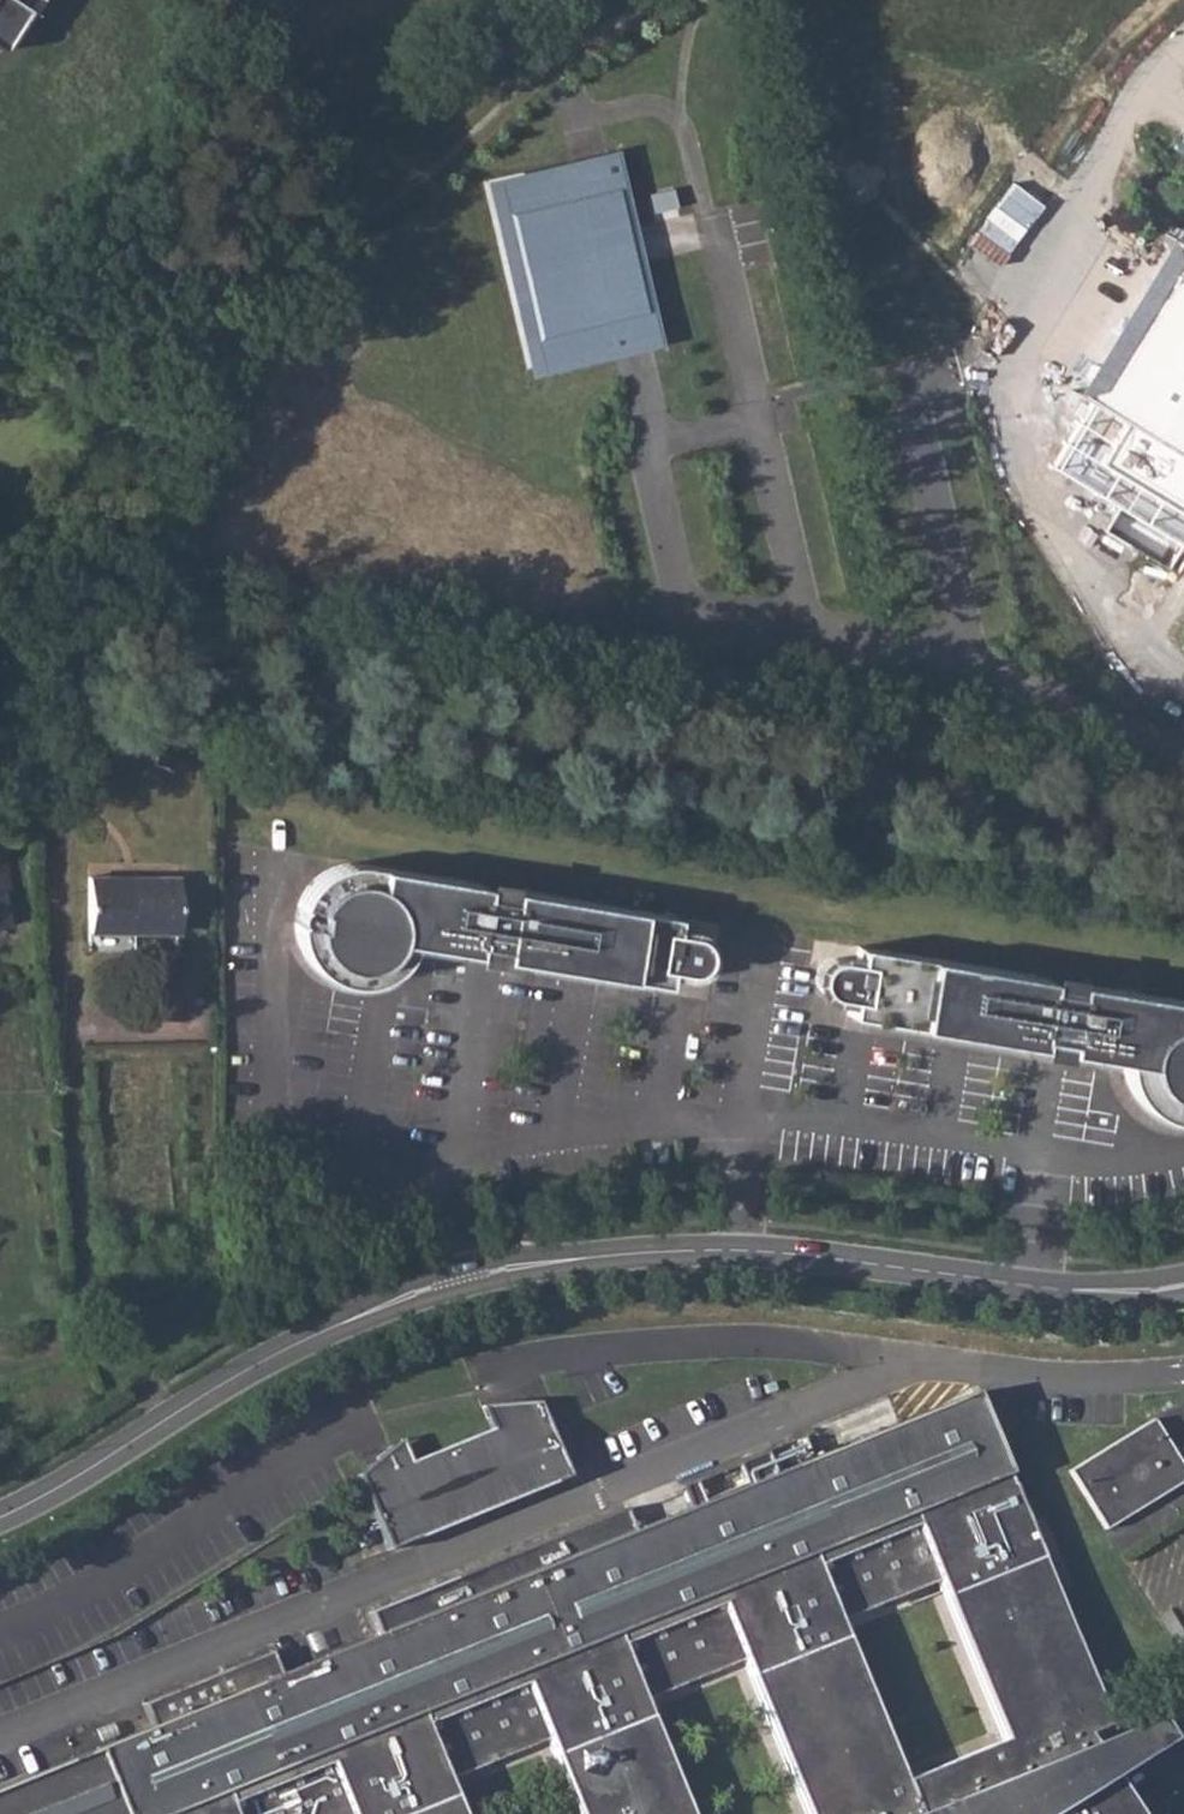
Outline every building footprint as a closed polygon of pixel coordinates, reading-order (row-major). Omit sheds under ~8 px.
[(0,50),(32,0),(0,0),(0,50)] [(616,149),(483,179),(527,374),(660,345),(638,246),(616,149)] [(1075,389),(1099,403),(1111,411),(1105,420),(1102,419),(1113,443),(1124,463),(1137,482),(1150,498),(1163,512),(1180,529),(1183,533),(1183,245),(1168,235),(1075,389)] [(7,924),(3,894),(10,893),(3,848),(0,849),(0,925),(7,924)] [(292,907),(289,917),(290,929),(291,938),(294,947),(299,958),(306,967),(317,976),(327,982),(339,986),(352,987),(364,985),(377,980),(387,975),(398,964),(405,955),(409,944),(469,954),(470,945),(498,949),(497,958),(524,962),(525,953),(589,964),(587,972),(662,984),(665,967),(681,970),(688,970),(693,968),(698,964),(701,958),(702,952),(702,947),(700,942),(697,937),(692,934),(670,930),(672,914),(507,888),(505,898),(478,893),(479,883),(370,865),(356,863),(345,864),(336,865),(328,868),(318,873),(310,880),(302,888),(297,897),(292,907)] [(87,930),(178,930),(179,877),(87,878),(87,930)] [(816,979),(817,983),(820,991),(827,997),(835,998),(848,1001),(846,1015),(924,1028),(926,1020),(1014,1033),(1013,1043),(1036,1047),(1037,1037),(1064,1042),(1062,1052),(1122,1061),(1123,1071),(1125,1082),(1129,1091),(1136,1098),(1146,1108),(1157,1115),(1170,1120),(1183,1121),(1183,999),(1176,998),(1075,981),(1073,991),(1046,987),(1048,976),(857,945),(854,962),(833,958),(827,959),(822,964),(819,967),(817,972),(816,979)] [(972,1390),(774,1473),(765,1451),(679,1486),(684,1499),(687,1508),(633,1531),(624,1507),(366,1614),(376,1636),(279,1676),(270,1654),(141,1707),(151,1729),(0,1791),(0,1813),(461,1813),(447,1780),(544,1741),(575,1813),(688,1813),(641,1701),(740,1660),(805,1813),(1137,1813),(1086,1731),(1109,1721),(972,1390)] [(401,1449),(360,1466),(352,1474),(353,1479),(383,1550),(566,1475),(536,1400),(524,1400),(483,1417),(487,1428),(407,1461),(401,1449)] [(1068,1471),(1104,1531),(1183,1479),(1183,1469),(1152,1416),(1068,1471)]
